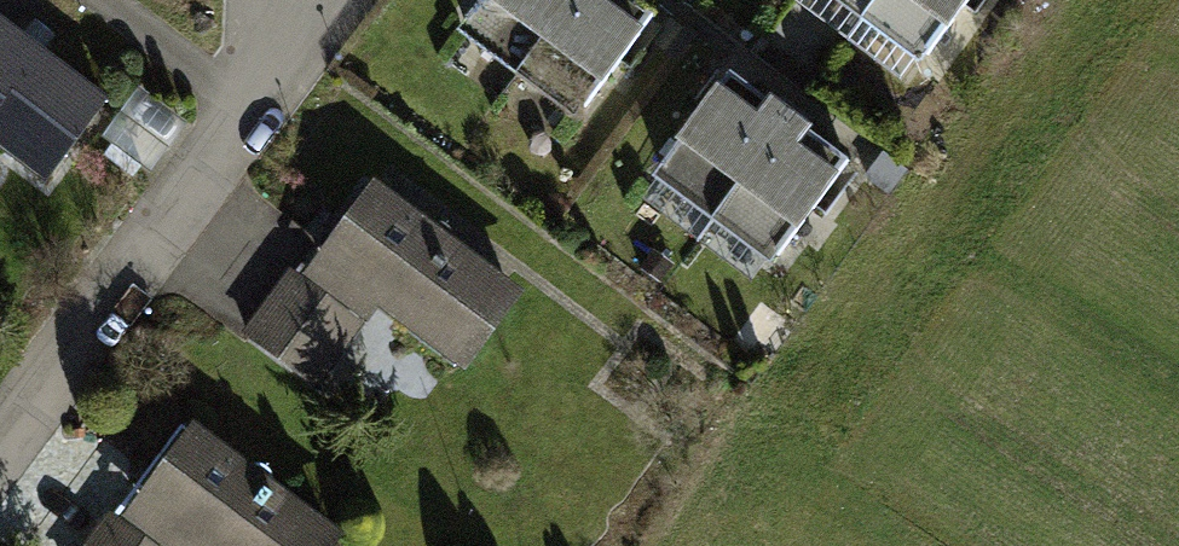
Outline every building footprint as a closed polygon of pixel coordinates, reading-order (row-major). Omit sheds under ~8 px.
[(458,33),(521,78),(577,0),(482,0),(458,33)] [(663,0),(577,0),(521,78),(584,124),(670,5),(663,0)] [(850,35),(875,0),(801,0),(850,35)] [(850,35),(910,78),(966,0),(875,0),(850,35)] [(40,182),(103,96),(0,21),(0,153),(40,182)] [(805,101),(742,56),(656,175),(719,220),(805,101)] [(868,146),(805,101),(719,220),(783,265),(868,146)] [(372,181),(309,262),(458,376),(520,295),(372,181)] [(88,545),(336,545),(343,535),(180,419),(88,545)]
